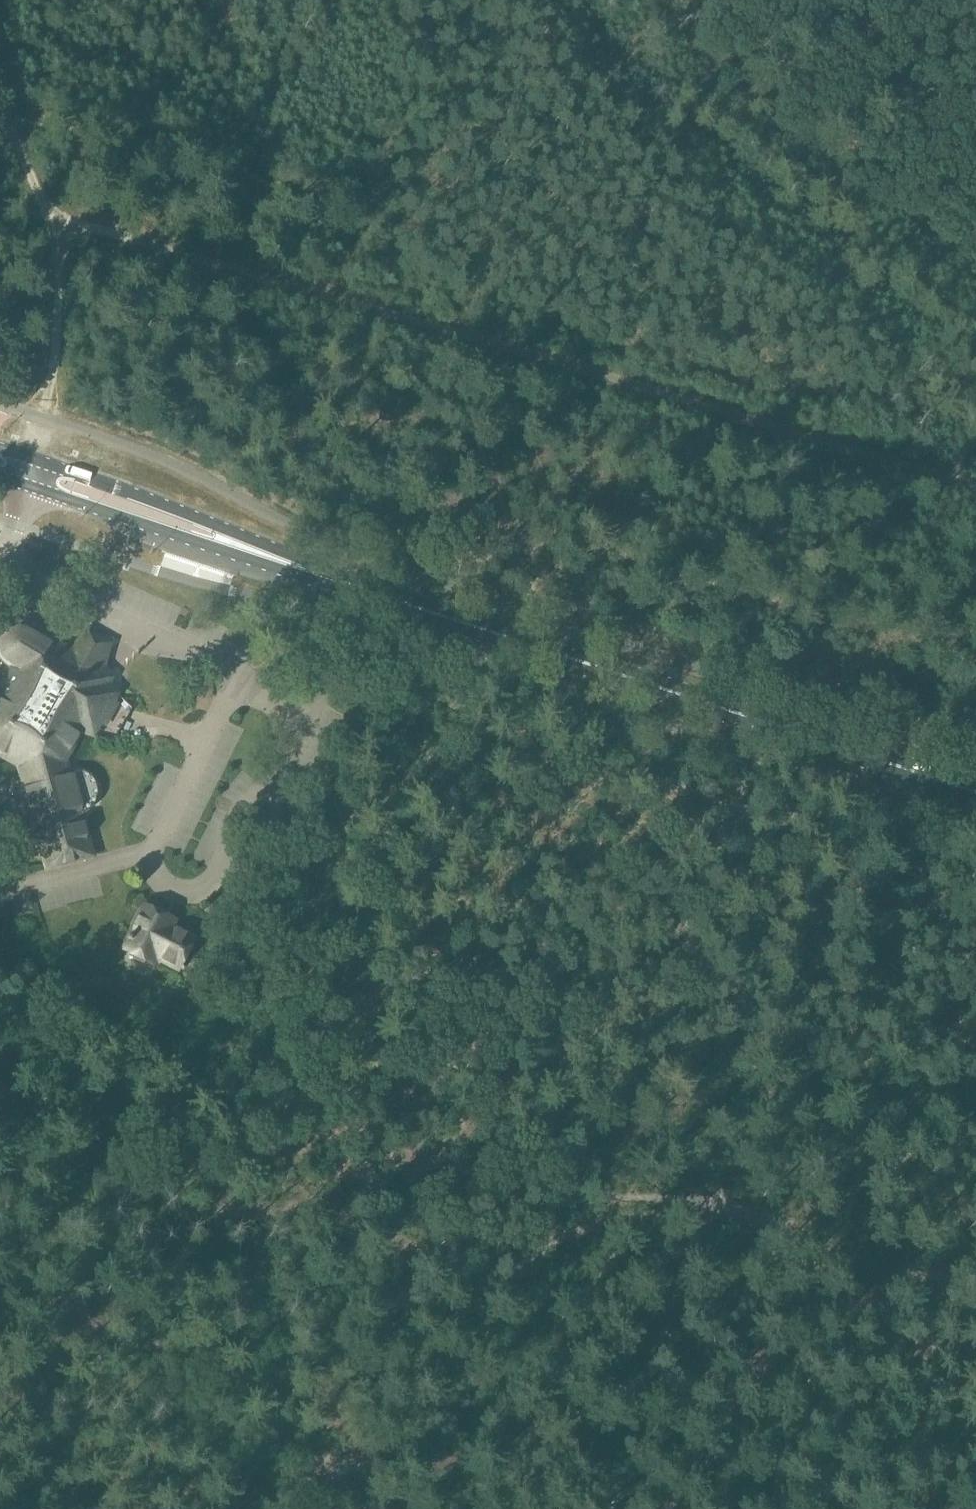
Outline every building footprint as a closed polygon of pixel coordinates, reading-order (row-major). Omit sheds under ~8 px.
[(409,512),(414,503),(405,498),(400,507),(409,512)] [(69,770),(65,755),(71,753),(70,751),(80,733),(93,736),(117,693),(93,669),(88,673),(76,666),(77,664),(77,663),(77,661),(77,659),(77,658),(77,656),(76,654),(75,652),(74,651),(72,649),(71,648),(70,648),(67,647),(65,646),(62,647),(57,648),(54,648),(52,648),(49,648),(46,647),(38,644),(38,642),(37,641),(36,638),(34,635),(31,633),(30,632),(27,631),(25,630),(23,629),(20,629),(18,629),(16,630),(12,631),(10,632),(8,633),(6,635),(5,637),(3,638),(2,640),(2,641),(1,643),(1,645),(1,647),(1,648),(1,650),(1,652),(1,654),(2,655),(3,658),(4,660),(6,662),(8,663),(9,664),(14,667),(0,693),(0,752),(2,752),(5,753),(7,753),(10,753),(12,752),(15,751),(47,869),(92,857),(81,815),(85,813),(87,812),(89,811),(91,809),(92,808),(94,806),(95,804),(96,802),(97,800),(98,798),(98,795),(98,793),(98,791),(98,789),(98,787),(97,784),(96,782),(95,780),(93,778),(91,775),(89,774),(87,772),(85,772),(83,771),(82,770),(78,770),(76,769),(74,769),(71,770),(69,770)] [(173,922),(161,916),(159,911),(151,907),(146,908),(144,908),(124,949),(152,963),(156,957),(178,968),(192,939),(170,928),(173,922)]
